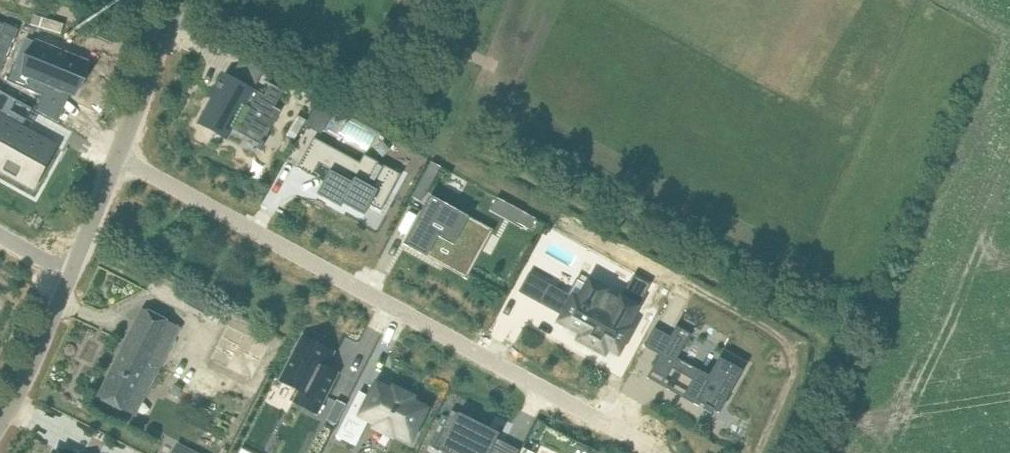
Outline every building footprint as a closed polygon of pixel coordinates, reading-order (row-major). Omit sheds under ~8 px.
[(19,28),(5,23),(4,24),(0,22),(0,72),(19,28)] [(15,62),(7,80),(44,95),(48,83),(74,94),(87,62),(37,41),(27,67),(15,62)] [(202,116),(201,117),(230,133),(231,132),(230,131),(231,128),(246,135),(252,125),(255,121),(270,129),(280,111),(281,112),(281,111),(274,106),(282,91),(283,92),(284,91),(272,84),(265,96),(254,90),(231,78),(227,85),(221,82),(202,116)] [(2,142),(0,146),(0,167),(34,185),(44,166),(41,165),(52,145),(51,144),(30,133),(28,132),(27,134),(20,130),(33,108),(0,90),(0,141),(2,142)] [(319,101),(306,125),(321,133),(334,109),(319,101)] [(314,137),(298,167),(301,169),(302,168),(326,180),(318,194),(333,202),(341,206),(343,203),(365,215),(370,205),(381,211),(401,174),(398,172),(396,176),(382,168),(382,167),(378,165),(372,175),(329,152),(332,147),(314,137)] [(440,168),(431,163),(418,186),(427,191),(440,168)] [(421,212),(404,244),(426,257),(427,255),(436,260),(438,256),(447,260),(446,262),(467,273),(480,248),(470,243),(479,226),(457,215),(459,211),(430,196),(421,212)] [(522,211),(516,222),(517,222),(530,229),(536,219),(522,211)] [(553,285),(543,304),(564,315),(560,321),(591,338),(588,344),(604,353),(607,347),(613,350),(618,352),(620,348),(630,330),(630,329),(627,327),(632,319),(631,319),(649,285),(633,276),(620,300),(605,292),(607,289),(591,281),(580,300),(568,294),(553,285)] [(143,308),(98,397),(115,406),(126,411),(141,383),(150,388),(181,327),(161,317),(143,308)] [(228,324),(210,359),(251,380),(269,345),(228,324)] [(655,327),(644,346),(646,347),(648,343),(655,347),(662,351),(652,371),(666,379),(672,368),(693,380),(685,395),(696,401),(705,406),(703,409),(712,414),(719,400),(725,403),(748,362),(747,361),(745,365),(728,355),(726,358),(724,357),(719,366),(721,367),(718,372),(714,378),(678,358),(691,334),(676,326),(671,336),(655,327)] [(303,336),(280,381),(299,390),(294,402),(318,414),(336,378),(338,375),(338,374),(337,373),(328,369),(326,368),(334,352),(303,336)] [(360,392),(338,436),(356,445),(370,418),(378,422),(376,426),(393,434),(395,431),(410,438),(425,410),(410,402),(411,398),(395,390),(393,393),(377,386),(371,398),(360,392)] [(338,401),(328,419),(337,424),(346,405),(338,401)] [(443,428),(450,432),(457,435),(448,452),(489,452),(497,438),(496,438),(498,434),(489,429),(490,428),(482,424),(481,425),(480,424),(452,410),(443,428)] [(173,452),(194,452),(177,444),(173,452)]
